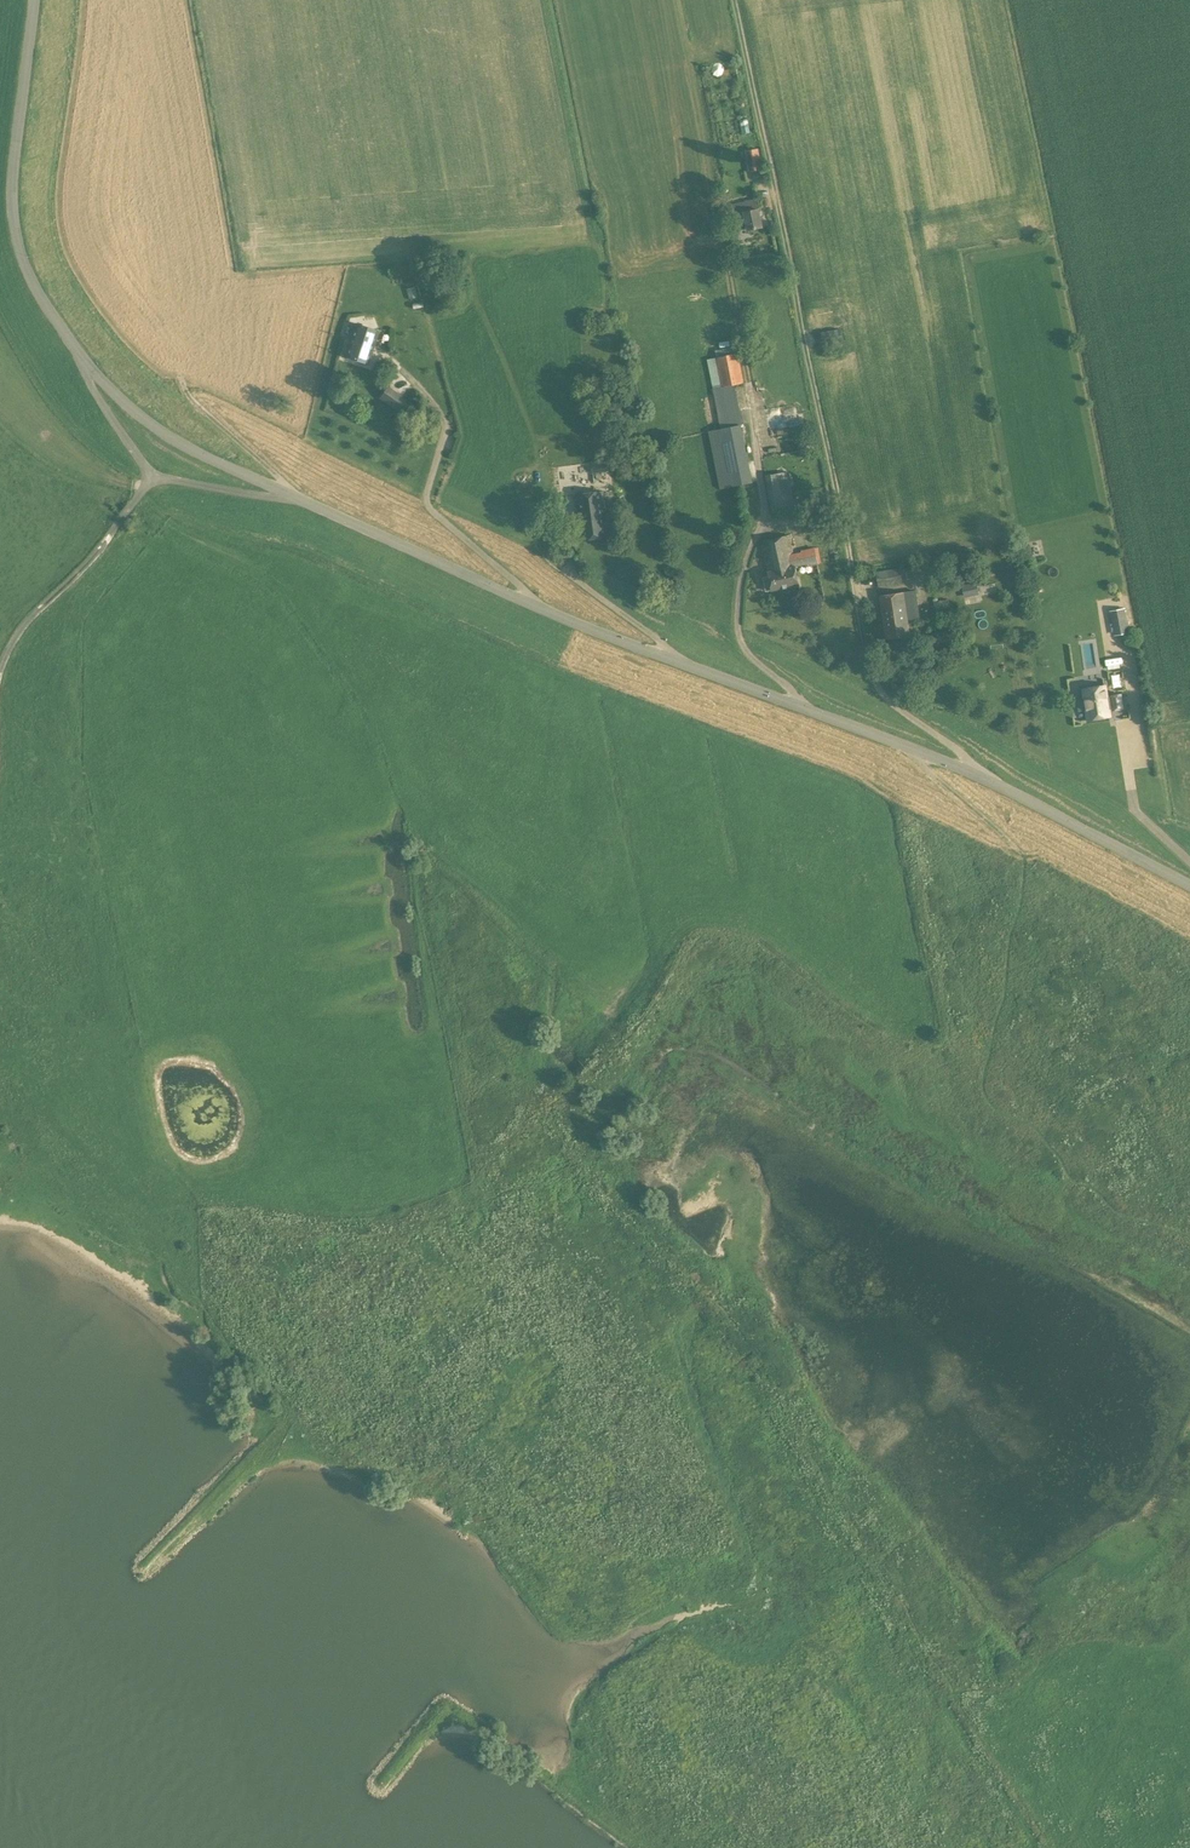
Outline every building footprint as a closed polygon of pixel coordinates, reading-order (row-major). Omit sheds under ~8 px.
[(749,133),(746,119),(740,120),(742,135),(749,133)] [(745,151),(749,172),(761,169),(758,149),(745,151)] [(747,230),(762,227),(759,209),(743,212),(747,230)] [(434,277),(452,276),(451,264),(433,265),(434,277)] [(409,299),(416,297),(413,286),(406,288),(409,299)] [(368,363),(378,330),(355,323),(345,355),(368,363)] [(823,345),(843,342),(840,329),(821,332),(823,345)] [(741,425),(743,424),(735,384),(744,382),(738,353),(737,353),(736,346),(715,350),(717,357),(707,359),(721,428),(708,431),(720,488),(753,482),(741,425)] [(379,398),(399,412),(407,400),(387,386),(379,398)] [(607,459),(591,461),(593,473),(609,471),(607,459)] [(771,515),(796,512),(788,471),(765,475),(771,515)] [(585,539),(607,536),(605,516),(607,515),(603,491),(576,494),(580,519),(582,518),(585,539)] [(831,528),(825,530),(828,544),(834,543),(831,528)] [(805,551),(793,553),(789,535),(761,542),(768,576),(763,577),(766,591),(770,590),(799,584),(795,566),(808,564),(808,565),(818,563),(815,547),(804,549),(805,551)] [(1030,546),(1022,548),(1025,559),(1032,557),(1030,546)] [(878,586),(902,583),(900,568),(876,571),(878,586)] [(976,582),(961,585),(964,597),(979,593),(976,582)] [(920,617),(916,590),(879,596),(886,638),(910,635),(908,619),(920,617)] [(935,610),(950,607),(948,599),(934,602),(935,610)] [(1109,611),(1114,635),(1129,632),(1124,608),(1109,611)] [(1119,696),(1105,698),(1103,687),(1084,690),(1085,699),(1077,700),(1079,711),(1087,710),(1088,718),(1108,715),(1107,707),(1121,704),(1119,696)]
